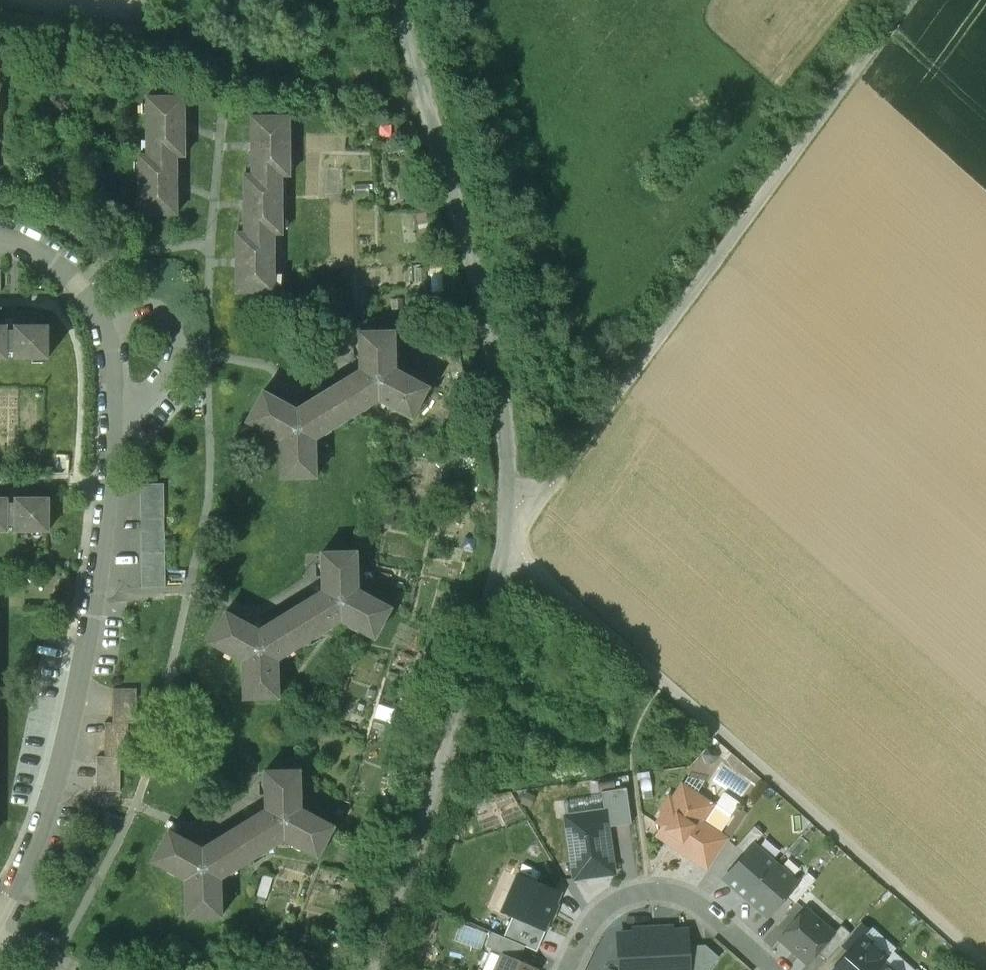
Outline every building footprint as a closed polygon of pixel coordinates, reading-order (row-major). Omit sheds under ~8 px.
[(184,98),(147,98),(147,157),(139,157),(139,216),(176,215),(176,157),(184,157),(184,98)] [(288,118),(251,118),(251,176),(244,176),(244,234),(236,234),(236,293),(273,293),(273,235),(281,235),(281,177),(289,177),(288,118)] [(0,327),(0,360),(4,360),(4,355),(14,355),(14,360),(47,360),(46,327),(14,327),(14,331),(5,332),(5,327),(0,327)] [(359,371),(295,411),(262,393),(245,423),(279,441),(280,479),(315,478),(313,440),(377,401),(411,419),(427,388),(394,371),(393,333),(358,334),(359,371)] [(161,485),(141,486),(143,588),(163,587),(161,485)] [(0,500),(0,532),(6,532),(6,526),(15,526),(15,532),(48,531),(47,499),(15,500),(15,504),(6,504),(6,500),(0,500)] [(355,553),(321,554),(322,592),(258,631),(225,613),(208,644),(241,661),(243,700),(277,699),(276,661),(340,621),(373,639),(390,609),(356,591),(355,553)] [(167,572),(167,581),(185,580),(185,571),(167,572)] [(113,723),(106,724),(106,758),(97,758),(97,792),(119,792),(120,757),(127,757),(127,724),(135,724),(135,690),(114,690),(113,723)] [(299,772),(264,772),(265,810),(201,850),(167,831),(151,862),(185,880),(186,918),(220,917),(219,879),(282,840),(316,857),(332,827),(299,810),(299,772)] [(682,785),(672,800),(669,797),(660,810),(664,812),(657,823),(666,830),(663,834),(680,845),(682,841),(693,848),(688,856),(708,870),(714,862),(728,840),(719,833),(729,818),(712,806),(712,805),(682,785)] [(605,812),(608,828),(632,824),(626,788),(601,792),(604,812),(605,812)] [(604,812),(566,817),(574,879),(614,873),(608,828),(605,812),(604,812)] [(745,898),(775,864),(753,845),(723,879),(745,898)] [(775,864),(745,898),(767,917),(797,883),(775,864)] [(544,928),(544,927),(549,916),(551,917),(555,906),(553,906),(559,893),(518,876),(503,911),(512,915),(544,928)] [(833,934),(805,910),(779,939),(807,964),(817,953),(833,934)] [(512,915),(503,937),(525,947),(535,951),(546,928),(544,927),(544,928),(512,915)] [(833,934),(817,953),(826,961),(850,934),(840,926),(833,934)] [(618,934),(620,969),(688,969),(687,946),(686,931),(671,931),(671,927),(634,929),(634,933),(618,934)] [(503,937),(491,932),(485,946),(502,953),(519,961),(525,947),(503,937)] [(882,963),(888,957),(864,936),(834,969),(876,969),(882,963)] [(687,946),(688,969),(708,969),(719,958),(705,945),(687,946)] [(502,953),(494,969),(538,969),(519,961),(502,953)]
